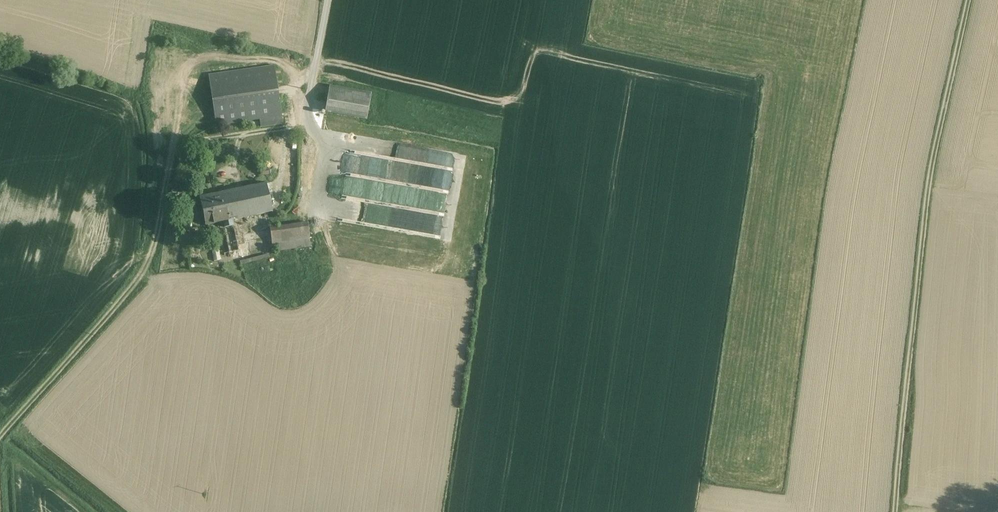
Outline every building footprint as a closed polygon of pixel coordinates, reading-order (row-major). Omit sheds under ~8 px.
[(274,66),(208,75),(216,126),(260,119),(261,127),(283,124),(274,66)] [(370,94),(330,87),(326,112),(366,119),(370,94)] [(423,140),(324,123),(320,143),(419,161),(423,140)] [(258,177),(258,175),(258,173),(257,172),(255,171),(254,170),(252,171),(250,172),(249,173),(249,175),(249,177),(250,178),(252,179),(254,180),(256,179),(257,178),(258,177)] [(266,184),(222,193),(228,221),(232,220),(272,211),(266,184)] [(222,193),(199,198),(205,225),(223,222),(228,221),(222,193)] [(228,221),(223,222),(229,252),(238,251),(232,220),(228,221)] [(307,222),(270,227),(272,243),(309,238),(307,222)]
